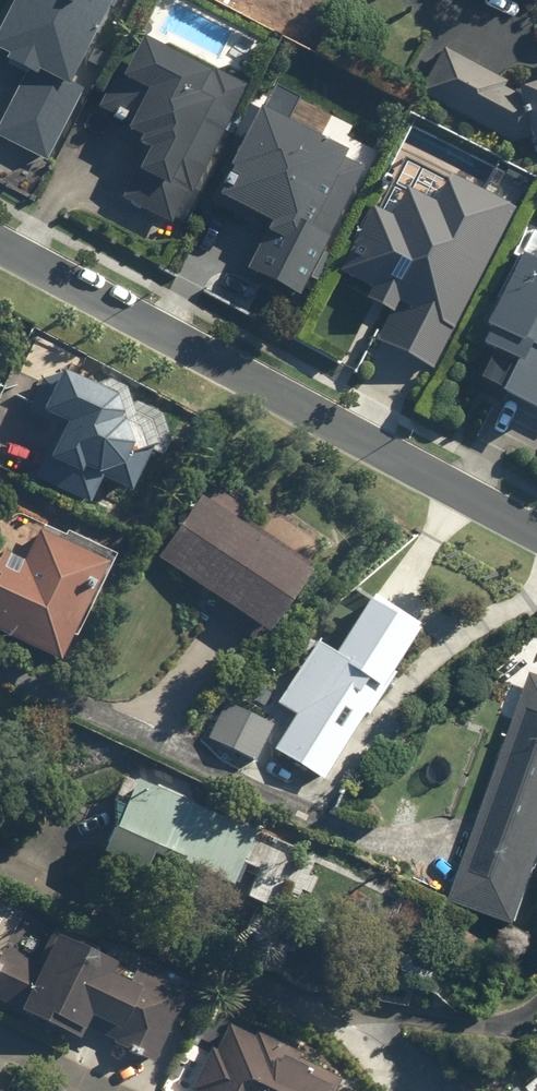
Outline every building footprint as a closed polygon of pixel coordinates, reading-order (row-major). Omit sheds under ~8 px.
[(48,159),(86,86),(73,79),(113,0),(16,0),(0,31),(0,46),(32,63),(0,125),(0,135),(48,159)] [(196,192),(250,85),(147,33),(130,67),(122,63),(98,109),(146,134),(143,141),(151,145),(125,197),(173,221),(189,189),(196,192)] [(516,141),(535,136),(536,143),(536,81),(520,85),(523,94),(522,94),(504,85),(508,79),(445,45),(421,90),(516,141)] [(351,148),(264,104),(214,201),(269,229),(250,266),(302,292),(366,166),(347,156),(351,148)] [(379,337),(437,366),(517,206),(452,173),(438,201),(409,187),(396,214),(376,204),(343,272),(374,287),(369,297),(393,309),(379,337)] [(536,404),(536,227),(482,337),(497,344),(481,377),(536,404)] [(44,377),(29,410),(62,424),(38,476),(94,501),(105,475),(136,489),(150,457),(133,449),(137,439),(130,416),(125,414),(127,408),(121,392),(68,369),(44,377)] [(161,556),(273,631),(316,568),(203,493),(161,556)] [(64,658),(112,560),(42,526),(27,558),(7,549),(0,562),(0,627),(64,658)] [(276,747),(327,778),(420,628),(372,599),(340,652),(319,639),(280,701),(298,712),(276,747)] [(536,883),(536,674),(532,672),(453,901),(522,925),(536,883)] [(226,700),(209,738),(258,760),(275,722),(226,700)] [(260,829),(140,777),(108,850),(150,868),(158,849),(236,883),(260,829)] [(7,947),(0,962),(0,998),(84,1036),(87,1029),(158,1061),(190,990),(139,967),(134,979),(115,971),(121,959),(54,929),(39,962),(7,947)] [(342,1078),(301,1057),(304,1051),(260,1029),(257,1035),(232,1022),(219,1048),(213,1045),(192,1086),(198,1089),(197,1090),(335,1090),(342,1078)]
